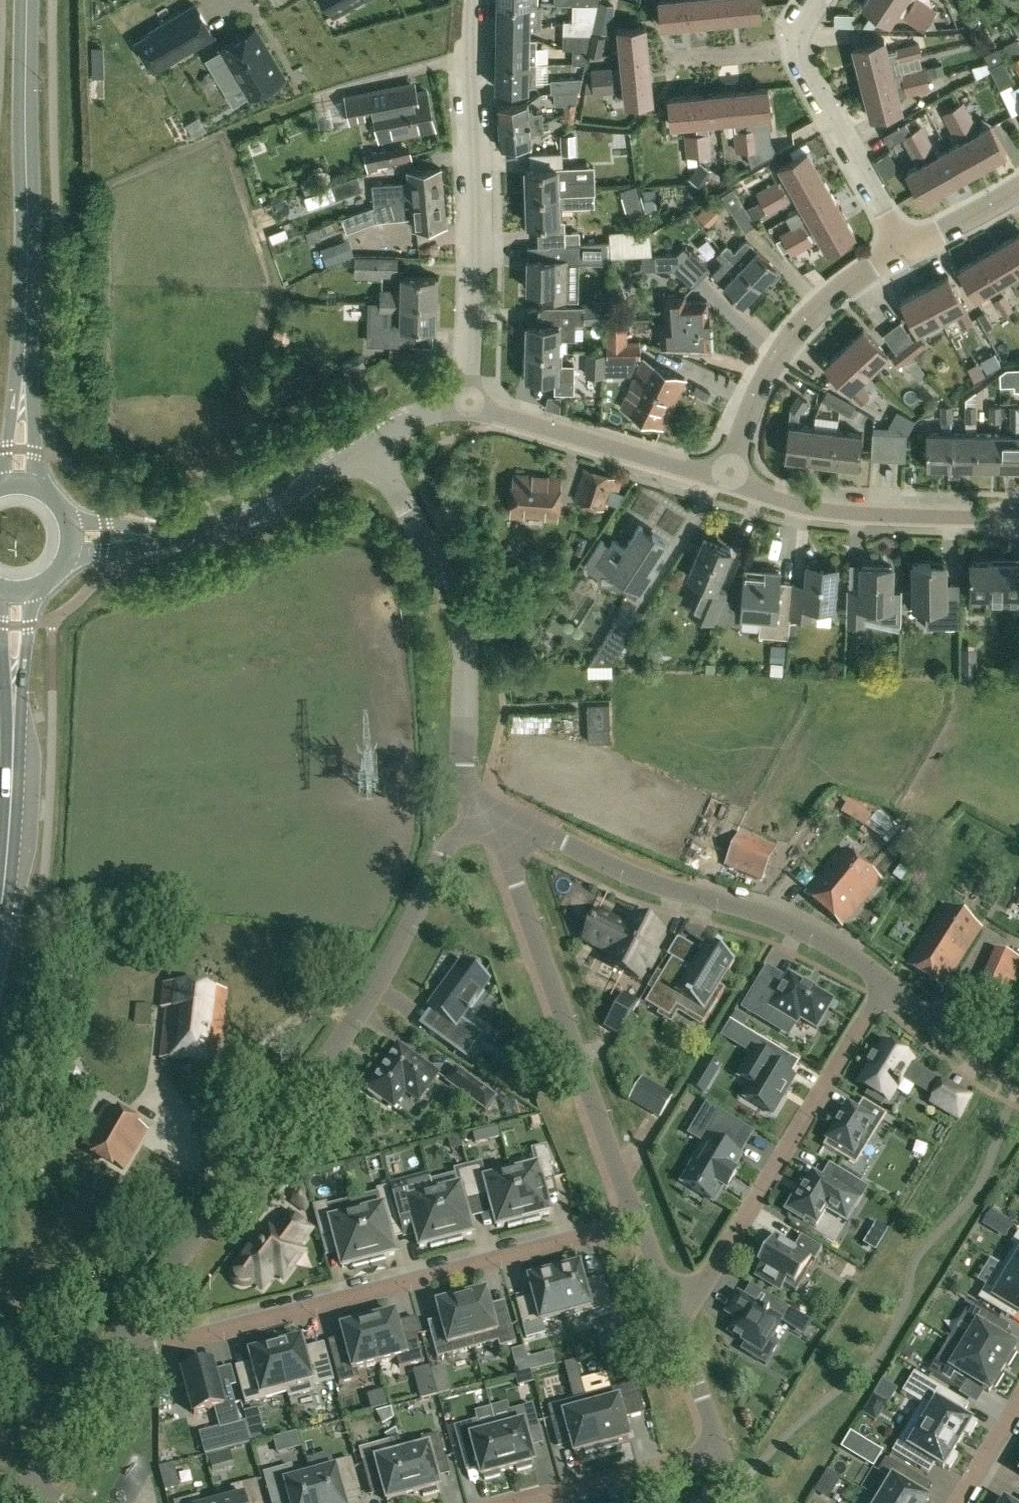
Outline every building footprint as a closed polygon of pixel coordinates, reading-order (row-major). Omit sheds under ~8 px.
[(334,14),(349,5),(351,8),(355,5),(354,3),(358,0),(325,0),(334,14)] [(683,0),(658,0),(660,25),(686,22),(683,0)] [(708,0),(683,0),(686,22),(710,20),(708,0)] [(710,20),(735,17),(733,0),(708,0),(710,20)] [(735,17),(760,15),(759,0),(733,0),(735,17)] [(900,0),(864,0),(861,3),(888,22),(902,1),(900,0)] [(922,0),(913,0),(909,6),(929,19),(936,9),(922,0)] [(498,2),(497,32),(528,32),(528,27),(536,28),(541,26),(542,3),(537,3),(498,2)] [(929,19),(909,6),(903,16),(922,29),(929,19)] [(154,71),(212,36),(195,7),(137,42),(154,71)] [(611,18),(596,15),(593,29),(608,32),(611,18)] [(562,33),(591,34),(591,32),(593,21),(563,19),(562,33)] [(1018,36),(1018,19),(1010,24),(1018,36)] [(244,80),(253,94),(287,74),(259,25),(224,46),(230,56),(219,63),(233,86),(244,80)] [(620,53),(647,50),(644,25),(617,27),(620,53)] [(497,32),(497,62),(527,62),(527,46),(536,46),(536,38),(528,37),(528,32),(497,32)] [(591,32),(591,34),(587,52),(601,55),(605,36),(591,32)] [(584,62),(587,52),(591,34),(562,33),(562,48),(571,48),(572,62),(584,62)] [(890,61),(898,59),(895,47),(887,49),(884,38),(852,45),(858,69),(890,61)] [(921,55),(918,41),(895,47),(898,59),(898,60),(921,55)] [(997,47),(983,53),(987,61),(990,68),(999,88),(1010,82),(1014,80),(997,47)] [(1009,53),(1018,71),(1018,47),(1009,53)] [(647,50),(620,53),(621,66),(611,67),(611,66),(590,69),(591,80),(649,74),(647,50)] [(900,71),(893,74),(890,61),(858,69),(864,92),(927,77),(927,76),(923,65),(900,70),(900,71)] [(536,62),(527,62),(497,62),(496,86),(527,87),(527,84),(535,84),(536,62)] [(594,101),(594,92),(623,89),(625,102),(652,100),(649,74),(591,80),(592,82),(586,82),(584,93),(583,102),(594,101)] [(898,95),(906,93),(907,95),(930,88),(937,86),(934,74),(927,76),(927,77),(864,92),(870,116),(901,108),(898,95)] [(582,77),(581,77),(550,79),(550,90),(579,89),(582,77)] [(380,137),(434,126),(426,89),(413,91),(411,82),(345,95),(351,120),(376,115),(380,137)] [(767,87),(743,89),(749,148),(746,149),(751,165),(777,151),(771,141),(760,145),(757,115),(770,114),(767,87)] [(565,102),(563,111),(565,111),(574,112),(578,90),(579,90),(579,89),(550,90),(550,91),(556,91),(556,101),(565,102)] [(718,91),(721,118),(733,117),(736,150),(746,149),(749,148),(743,89),(718,91)] [(694,94),(698,133),(699,153),(711,152),(708,119),(721,118),(718,91),(694,94)] [(695,120),(696,133),(698,133),(694,94),(669,96),(671,123),(695,120)] [(497,104),(499,124),(542,121),(541,110),(531,111),(531,108),(527,109),(526,102),(497,104)] [(973,123),(962,102),(952,107),(964,128),(973,123)] [(963,128),(951,108),(942,113),(954,133),(963,128)] [(563,124),(572,125),(574,112),(565,111),(563,124)] [(543,131),(542,121),(499,124),(500,144),(529,141),(529,135),(533,134),(533,131),(543,131)] [(913,157),(917,164),(905,171),(921,199),(943,187),(926,158),(911,131),(910,131),(905,121),(886,132),(892,142),(901,136),(913,157)] [(1005,152),(989,123),(967,136),(984,164),(1005,152)] [(936,153),(920,125),(911,131),(926,158),(936,153)] [(684,134),(686,155),(699,154),(697,133),(684,134)] [(575,152),(574,135),(562,135),(562,152),(575,152)] [(967,136),(947,147),(963,175),(984,164),(967,136)] [(379,168),(379,165),(391,162),(387,147),(364,152),(367,170),(379,168)] [(963,175),(947,147),(936,153),(926,158),(943,187),(963,175)] [(762,202),(819,170),(806,149),(778,165),(785,177),(757,193),(762,202)] [(530,168),(525,168),(526,194),(557,193),(582,192),(593,192),(592,179),(569,180),(568,167),(562,167),(561,152),(530,153),(530,168)] [(372,183),(374,205),(388,200),(443,194),(440,167),(407,170),(408,180),(372,183)] [(819,170),(762,202),(768,212),(788,200),(788,199),(795,195),(802,207),(830,191),(819,170)] [(363,188),(357,174),(330,183),(330,184),(318,188),(323,201),(335,197),(335,198),(363,188)] [(313,179),(302,183),(304,190),(316,185),(313,179)] [(744,230),(755,223),(732,187),(721,194),(744,230)] [(830,191),(802,207),(814,228),(842,211),(830,191)] [(557,193),(526,194),(527,222),(539,222),(540,242),(540,244),(548,244),(563,242),(578,240),(578,230),(563,230),(563,219),(558,219),(557,204),(593,203),(593,192),(582,192),(557,193)] [(375,218),(411,215),(412,226),(445,223),(443,194),(388,200),(374,205),(375,218)] [(842,211),(814,228),(826,249),(854,233),(842,211)] [(806,232),(801,222),(780,234),(786,243),(806,232)] [(305,231),(309,242),(320,238),(316,227),(305,231)] [(812,241),(806,232),(786,243),(791,253),(812,241)] [(1000,243),(1018,271),(1018,270),(1018,232),(1000,243)] [(528,258),(527,288),(541,288),(541,297),(563,298),(569,298),(570,261),(612,262),(611,256),(610,239),(578,240),(563,242),(548,244),(548,259),(528,258)] [(721,247),(759,285),(776,267),(745,239),(733,251),(725,243),(721,247)] [(334,242),(320,247),(326,263),(340,258),(334,242)] [(1018,271),(1000,243),(979,256),(996,284),(1018,271)] [(676,253),(700,277),(709,268),(685,244),(676,253)] [(742,303),(759,285),(730,258),(721,247),(715,253),(723,260),(711,273),(723,284),(722,284),(742,303)] [(654,270),(673,269),(691,286),(700,277),(676,253),(653,255),(654,270)] [(382,256),(382,274),(397,275),(398,256),(382,256)] [(979,256),(957,269),(975,297),(996,284),(979,256)] [(379,288),(379,298),(433,300),(434,274),(401,273),(401,289),(379,288)] [(924,287),(940,318),(954,311),(962,325),(971,321),(948,275),(924,287)] [(617,280),(612,280),(609,283),(609,287),(611,291),(617,291),(620,288),(621,284),(617,280)] [(940,318),(924,287),(900,299),(916,330),(940,318)] [(598,292),(594,296),(593,303),(604,303),(604,292),(598,292)] [(663,293),(665,322),(686,320),(687,327),(709,325),(708,312),(707,298),(686,299),(678,300),(677,292),(663,293)] [(1004,294),(994,299),(1002,313),(1012,308),(1004,294)] [(378,312),(378,310),(389,310),(388,324),(400,324),(400,325),(432,326),(433,300),(379,298),(379,300),(359,300),(359,311),(378,312)] [(526,323),(526,349),(558,350),(558,337),(574,337),(574,322),(606,321),(606,319),(606,305),(557,305),(557,324),(526,323)] [(626,318),(606,319),(606,321),(607,339),(627,339),(626,318)] [(664,343),(665,343),(669,347),(674,346),(674,348),(676,348),(711,348),(709,333),(710,333),(709,325),(687,327),(686,320),(665,322),(660,322),(661,339),(664,338),(664,343)] [(912,338),(900,321),(892,327),(914,354),(925,344),(917,334),(912,338)] [(289,330),(274,327),(272,338),(287,341),(289,330)] [(863,327),(843,346),(868,371),(887,353),(863,327)] [(927,371),(891,327),(883,334),(895,351),(890,355),(899,365),(904,361),(919,380),(927,371)] [(606,339),(606,361),(608,361),(639,360),(639,338),(627,339),(607,339),(606,339)] [(856,382),(868,371),(843,346),(824,364),(859,402),(867,394),(856,382)] [(557,363),(558,350),(526,350),(525,375),(555,376),(554,391),(574,392),(575,363),(557,363)] [(585,374),(603,375),(604,352),(586,351),(585,374)] [(662,427),(685,380),(643,360),(620,407),(662,427)] [(1005,368),(1000,372),(1000,385),(1013,385),(1013,390),(1018,389),(1018,367),(1005,368)] [(821,399),(839,409),(841,397),(827,389),(821,399)] [(808,459),(813,427),(797,425),(799,414),(798,414),(807,400),(798,395),(790,408),(791,408),(789,424),(788,424),(784,456),(808,459)] [(841,397),(839,409),(848,415),(854,405),(841,397)] [(976,404),(964,404),(964,420),(976,421),(976,404)] [(1000,405),(988,404),(988,421),(1000,421),(1000,405)] [(953,421),(953,405),(942,405),(941,420),(953,421)] [(999,433),(998,466),(1018,466),(1018,405),(1012,405),(1012,433),(999,433)] [(890,425),(906,433),(914,420),(897,411),(890,425)] [(813,427),(808,459),(833,463),(837,431),(813,427)] [(837,431),(833,463),(857,466),(862,434),(837,431)] [(883,432),(872,431),(870,458),(881,459),(883,432)] [(895,432),(884,432),(882,459),(894,459),(895,432)] [(925,465),(950,465),(950,432),(925,432),(925,465)] [(974,465),(974,432),(950,432),(950,465),(974,465)] [(998,466),(999,433),(974,432),(974,465),(998,466)] [(906,433),(896,433),(894,459),(905,460),(906,433)] [(610,477),(610,476),(583,467),(573,498),(606,509),(607,504),(611,506),(619,480),(610,477)] [(556,521),(560,476),(514,473),(510,517),(523,518),(523,514),(545,515),(545,520),(556,521)] [(601,538),(585,563),(588,565),(596,570),(608,571),(616,576),(616,583),(621,587),(635,596),(641,587),(646,579),(652,570),(647,567),(651,561),(652,562),(665,541),(639,524),(624,547),(612,539),(610,543),(601,538)] [(694,613),(713,621),(726,591),(715,586),(730,550),(703,539),(688,575),(706,584),(694,613)] [(1000,599),(1018,599),(1018,561),(970,561),(970,592),(968,592),(968,608),(984,608),(988,604),(988,599),(1000,599)] [(912,562),(912,606),(925,606),(925,627),(959,627),(958,600),(944,600),(944,562),(912,562)] [(792,588),(791,601),(789,617),(811,619),(812,605),(832,607),(836,566),(807,564),(805,589),(792,588)] [(860,589),(846,588),(845,622),(865,623),(865,615),(899,623),(899,622),(901,622),(902,589),(890,589),(891,565),(861,564),(860,589)] [(788,637),(789,620),(789,617),(791,601),(776,600),(779,572),(763,570),(763,575),(744,574),(741,615),(760,616),(758,635),(788,637)] [(554,582),(542,580),(539,596),(552,598),(554,582)] [(798,621),(789,620),(788,637),(797,638),(798,621)] [(611,669),(610,663),(611,663),(629,635),(631,632),(615,622),(589,662),(589,669),(611,669)] [(974,662),(958,662),(958,676),(974,676),(974,662)] [(587,702),(587,740),(610,740),(609,702),(587,702)] [(880,813),(867,830),(885,844),(897,828),(880,813)] [(726,866),(761,881),(773,851),(739,836),(726,866)] [(882,882),(844,849),(805,895),(842,927),(882,882)] [(980,929),(945,907),(908,966),(942,988),(980,929)] [(611,964),(644,980),(666,932),(634,917),(629,926),(599,912),(586,941),(616,955),(611,964)] [(691,969),(673,959),(645,1004),(670,1019),(682,1000),(696,1008),(691,1016),(704,1025),(725,991),(720,988),(735,962),(706,945),(691,969)] [(1018,977),(1018,960),(994,950),(977,989),(1008,1002),(1018,977)] [(426,1009),(440,1019),(430,1034),(467,1061),(478,1045),(457,1029),(492,981),(462,960),(426,1009)] [(758,982),(742,1009),(769,1026),(776,1013),(797,1025),(800,1020),(817,1030),(833,1003),(789,976),(783,986),(777,982),(772,990),(758,982)] [(217,1065),(225,991),(164,985),(161,1009),(166,1009),(160,1059),(217,1065)] [(632,1011),(617,1001),(603,1025),(619,1034),(632,1011)] [(722,1037),(737,1046),(746,1031),(731,1022),(722,1037)] [(752,1056),(738,1078),(752,1087),(745,1099),(772,1115),(794,1079),(791,1077),(784,1073),(792,1059),(761,1040),(752,1056)] [(910,1051),(895,1042),(893,1047),(887,1043),(878,1058),(874,1056),(868,1065),(872,1067),(862,1084),(869,1089),(865,1096),(881,1105),(896,1082),(900,1084),(915,1060),(907,1056),(910,1051)] [(418,1100),(437,1074),(397,1046),(368,1088),(370,1090),(369,1093),(381,1102),(383,1099),(393,1107),(405,1091),(418,1100)] [(494,1096),(455,1069),(455,1068),(446,1082),(485,1110),(494,1096)] [(642,1076),(628,1100),(660,1118),(674,1095),(645,1078),(642,1076)] [(703,1097),(709,1087),(695,1078),(689,1089),(703,1097)] [(932,1101),(959,1117),(967,1102),(941,1087),(932,1101)] [(887,1115),(863,1101),(857,1111),(848,1106),(836,1126),(824,1147),(856,1166),(887,1115)] [(125,1169),(147,1129),(106,1105),(83,1146),(125,1169)] [(728,1150),(742,1126),(707,1105),(701,1116),(714,1124),(691,1163),(695,1165),(684,1183),(713,1200),(722,1186),(726,1189),(736,1174),(731,1171),(739,1157),(728,1150)] [(491,1131),(487,1131),(490,1142),(501,1139),(498,1128),(491,1131)] [(451,1152),(463,1149),(460,1137),(448,1140),(451,1152)] [(511,1175),(524,1225),(540,1221),(539,1217),(549,1215),(541,1183),(554,1179),(551,1166),(553,1165),(549,1150),(547,1151),(546,1146),(531,1150),(536,1169),(511,1175)] [(524,1225),(511,1175),(487,1182),(482,1163),(467,1166),(478,1207),(491,1204),(497,1228),(507,1225),(508,1229),(524,1225)] [(478,1207),(467,1166),(454,1170),(459,1189),(434,1195),(447,1245),(463,1241),(462,1237),(472,1234),(466,1210),(478,1207)] [(831,1185),(812,1173),(799,1195),(796,1193),(785,1211),(803,1222),(805,1219),(817,1225),(826,1210),(847,1222),(867,1188),(839,1171),(831,1185)] [(431,1249),(447,1245),(428,1177),(405,1182),(391,1186),(400,1227),(413,1224),(420,1248),(429,1246),(431,1249)] [(400,1227),(391,1186),(376,1190),(381,1209),(356,1215),(369,1265),(386,1261),(385,1257),(395,1254),(388,1230),(400,1227)] [(369,1265),(356,1215),(331,1221),(326,1203),(312,1206),(321,1239),(334,1236),(342,1268),(352,1266),(353,1269),(369,1265)] [(254,1244),(236,1268),(234,1272),(234,1276),(235,1280),(238,1283),(242,1285),(246,1285),(250,1284),(254,1281),(255,1282),(267,1267),(283,1279),(294,1265),(288,1260),(311,1230),(289,1213),(274,1234),(269,1230),(257,1246),(254,1244)] [(1014,1224),(1006,1220),(997,1235),(1005,1240),(1014,1224)] [(877,1252),(890,1231),(878,1224),(865,1245),(877,1252)] [(1012,1244),(1016,1247),(1003,1268),(1018,1278),(1018,1232),(1012,1244)] [(794,1248),(774,1236),(767,1248),(764,1246),(751,1266),(759,1271),(756,1277),(780,1292),(783,1286),(796,1293),(809,1272),(805,1270),(811,1260),(815,1262),(823,1250),(801,1237),(794,1248)] [(845,1257),(836,1271),(858,1284),(866,1270),(845,1257)] [(566,1319),(613,1307),(605,1277),(583,1283),(579,1266),(554,1273),(566,1319)] [(1003,1268),(990,1289),(986,1287),(979,1300),(1002,1314),(1009,1303),(1018,1308),(1018,1278),(1003,1268)] [(565,1320),(566,1319),(554,1273),(529,1280),(533,1296),(516,1301),(523,1327),(564,1316),(565,1320)] [(461,1299),(474,1349),(498,1342),(499,1348),(515,1344),(507,1311),(492,1315),(486,1294),(486,1291),(484,1292),(482,1293),(481,1289),(468,1292),(469,1296),(461,1299)] [(474,1349),(461,1299),(454,1301),(452,1296),(439,1300),(440,1304),(438,1305),(438,1304),(436,1305),(437,1307),(443,1328),(430,1332),(437,1359),(474,1349)] [(737,1321),(730,1334),(746,1344),(742,1351),(766,1366),(777,1347),(768,1342),(780,1322),(783,1324),(792,1310),(768,1296),(760,1309),(738,1296),(727,1314),(737,1321)] [(970,1305),(962,1318),(973,1324),(960,1345),(1002,1371),(1005,1367),(1008,1369),(1016,1356),(1013,1353),(1016,1349),(988,1332),(995,1320),(970,1305)] [(373,1320),(366,1322),(377,1364),(397,1359),(399,1368),(424,1361),(417,1334),(402,1338),(395,1314),(390,1315),(388,1311),(372,1315),(373,1320)] [(377,1364),(366,1322),(362,1322),(361,1318),(345,1323),(346,1327),(341,1328),(344,1344),(329,1348),(339,1384),(359,1379),(357,1369),(377,1364)] [(301,1340),(274,1347),(287,1393),(288,1398),(315,1391),(313,1386),(333,1381),(326,1350),(305,1356),(301,1340)] [(1000,1375),(1002,1371),(960,1345),(947,1367),(937,1360),(929,1373),(960,1393),(968,1381),(989,1393),(992,1388),(995,1390),(1003,1377),(1000,1375)] [(238,1374),(245,1404),(287,1393),(274,1347),(250,1353),(254,1370),(238,1374)] [(523,1352),(511,1354),(517,1380),(557,1371),(554,1355),(525,1361),(523,1352)] [(219,1389),(212,1364),(199,1367),(198,1363),(183,1367),(184,1371),(183,1372),(195,1414),(214,1409),(220,1430),(241,1424),(231,1386),(219,1389)] [(445,1369),(413,1377),(420,1406),(452,1399),(445,1369)] [(968,1406),(914,1374),(902,1393),(921,1405),(913,1419),(957,1446),(964,1434),(969,1437),(978,1423),(963,1415),(968,1406)] [(587,1397),(602,1451),(618,1446),(617,1443),(628,1439),(623,1420),(644,1414),(636,1384),(587,1397)] [(602,1451),(587,1397),(585,1397),(588,1409),(550,1419),(557,1445),(568,1442),(572,1444),(574,1454),(584,1451),(585,1455),(602,1451)] [(498,1431),(497,1431),(508,1470),(516,1468),(517,1472),(532,1468),(531,1464),(534,1463),(526,1435),(539,1432),(532,1406),(509,1413),(513,1427),(498,1431)] [(214,1409),(195,1414),(208,1461),(252,1449),(248,1435),(245,1423),(241,1424),(220,1430),(214,1409)] [(957,1446),(913,1419),(892,1453),(916,1468),(923,1457),(943,1469),(944,1467),(950,1470),(958,1456),(953,1453),(957,1446)] [(500,1472),(508,1470),(497,1431),(498,1431),(496,1425),(479,1429),(477,1421),(454,1427),(461,1453),(474,1449),(482,1477),(485,1477),(486,1480),(501,1476),(500,1472)] [(266,1440),(262,1425),(248,1428),(252,1444),(266,1440)] [(866,1442),(849,1432),(841,1447),(858,1457),(866,1442)] [(420,1494),(421,1497),(436,1493),(435,1489),(440,1488),(434,1467),(447,1463),(439,1435),(416,1441),(418,1449),(404,1453),(402,1453),(414,1495),(420,1494)] [(297,1437),(274,1442),(278,1459),(300,1453),(297,1437)] [(414,1495),(402,1453),(404,1453),(400,1438),(389,1441),(393,1455),(365,1463),(373,1492),(386,1489),(390,1502),(414,1495)] [(318,1502),(345,1502),(343,1497),(360,1492),(351,1459),(333,1465),(334,1471),(311,1477),(318,1502)] [(886,1459),(878,1472),(887,1477),(873,1499),(878,1502),(880,1502),(927,1502),(929,1501),(908,1489),(915,1477),(886,1459)] [(311,1477),(296,1481),(292,1468),(265,1475),(272,1502),(284,1502),(290,1501),(291,1502),(318,1502),(311,1477)] [(257,1481),(231,1488),(234,1500),(223,1502),(263,1502),(257,1481)]
